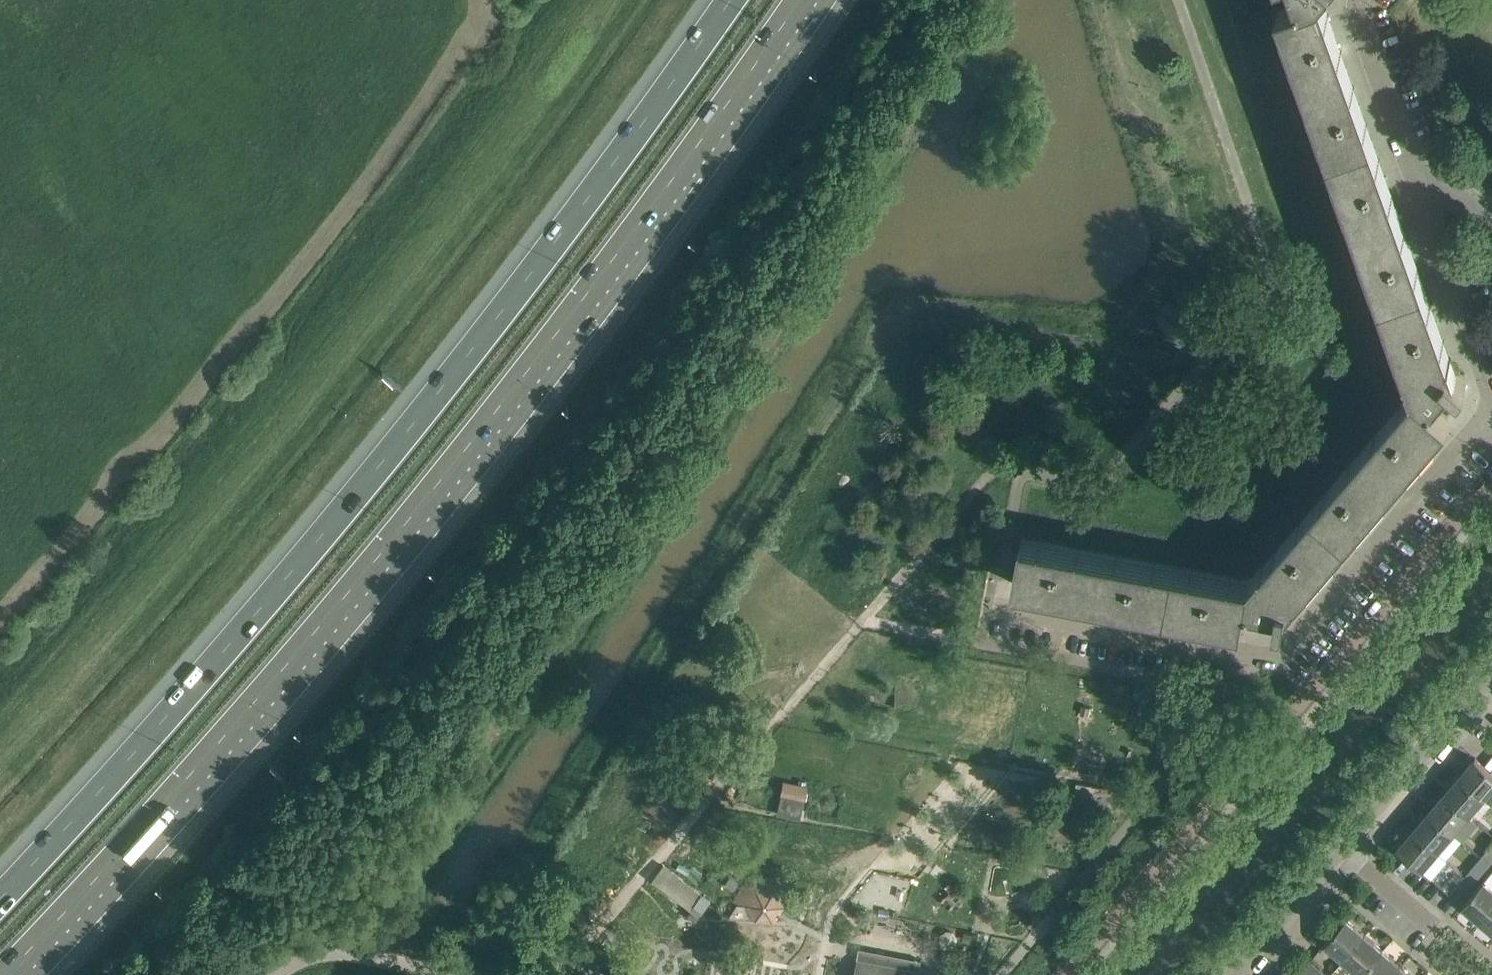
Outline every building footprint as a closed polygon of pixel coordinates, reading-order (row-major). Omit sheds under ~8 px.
[(1408,239),(1323,0),(1311,0),(1299,4),(1298,3),(1277,10),(1405,372),(1412,390),(1411,391),(1412,391),(1431,407),(1432,406),(1452,382),(1461,389),(1467,382),(1456,373),(1450,371),(1451,359),(1451,358),(1451,357),(1450,357),(1408,239)] [(1245,603),(1246,604),(1277,609),(1275,621),(1284,622),(1287,608),(1286,602),(1297,597),(1449,421),(1432,406),(1431,407),(1412,391),(1263,565),(1262,565),(1261,566),(1250,579),(1249,579),(1245,603)] [(1018,560),(1014,583),(1242,626),(1246,604),(1245,603),(1249,579),(1024,537),(1024,536),(1022,536),(1019,553),(1018,560)] [(1491,771),(1475,757),(1459,776),(1484,797),(1490,802),(1491,800),(1491,772),(1491,771)] [(1087,762),(1082,774),(1093,779),(1098,766),(1087,762)] [(1459,776),(1444,794),(1468,815),(1484,797),(1459,776)] [(782,780),(779,795),(803,800),(805,801),(808,786),(782,780)] [(1095,804),(1097,794),(1076,791),(1074,801),(1095,804)] [(1444,794),(1428,812),(1453,833),(1468,815),(1444,794)] [(1428,812),(1413,830),(1437,851),(1453,833),(1428,812)] [(1413,830),(1397,848),(1404,854),(1432,878),(1448,860),(1447,859),(1437,851),(1413,830)] [(1481,857),(1489,864),(1491,861),(1491,844),(1481,857)] [(1481,857),(1466,875),(1474,882),(1489,864),(1481,857)] [(687,908),(689,909),(701,893),(668,868),(662,864),(650,880),(655,883),(687,908)] [(875,873),(872,900),(905,904),(908,877),(875,873)] [(1458,901),(1474,882),(1466,875),(1450,893),(1458,901)] [(748,876),(731,904),(736,904),(746,905),(753,918),(754,918),(770,920),(778,907),(770,894),(781,878),(748,876)] [(1491,908),(1491,887),(1484,880),(1463,905),(1481,920),(1491,908)] [(701,893),(689,909),(686,914),(695,921),(710,900),(701,893)] [(1481,920),(1491,930),(1491,908),(1481,920)] [(1325,942),(1344,958),(1364,934),(1346,918),(1325,942)] [(1335,968),(1342,974),(1345,974),(1353,966),(1362,974),(1382,949),(1364,934),(1344,958),(1335,968)] [(1363,974),(1392,974),(1400,965),(1382,949),(1362,974),(1363,974)] [(1310,960),(1299,973),(1302,974),(1328,974),(1310,960)] [(916,973),(860,962),(858,974),(915,974),(916,973)] [(1400,965),(1392,974),(1412,974),(1400,965)]
